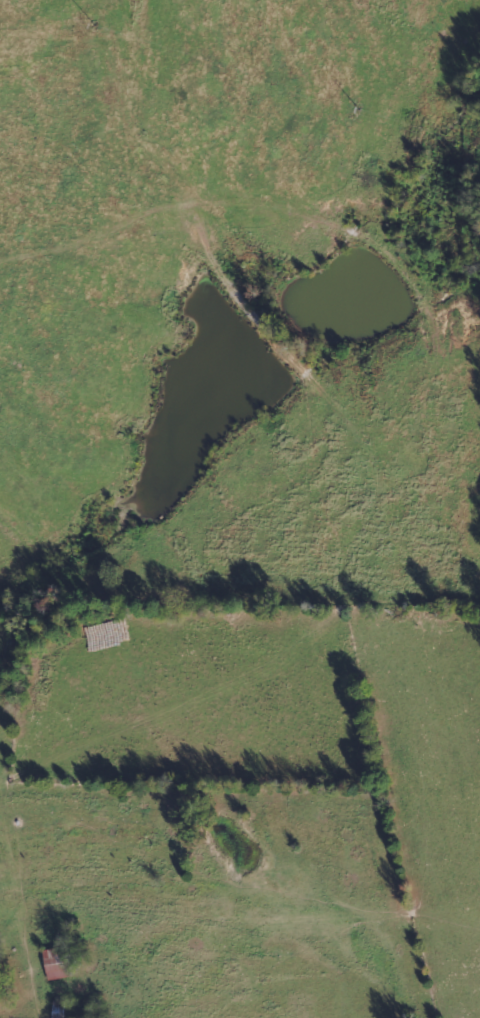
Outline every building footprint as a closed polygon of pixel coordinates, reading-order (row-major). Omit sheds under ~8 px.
[(43,951),(49,982),(73,977),(67,947),(43,951)]
